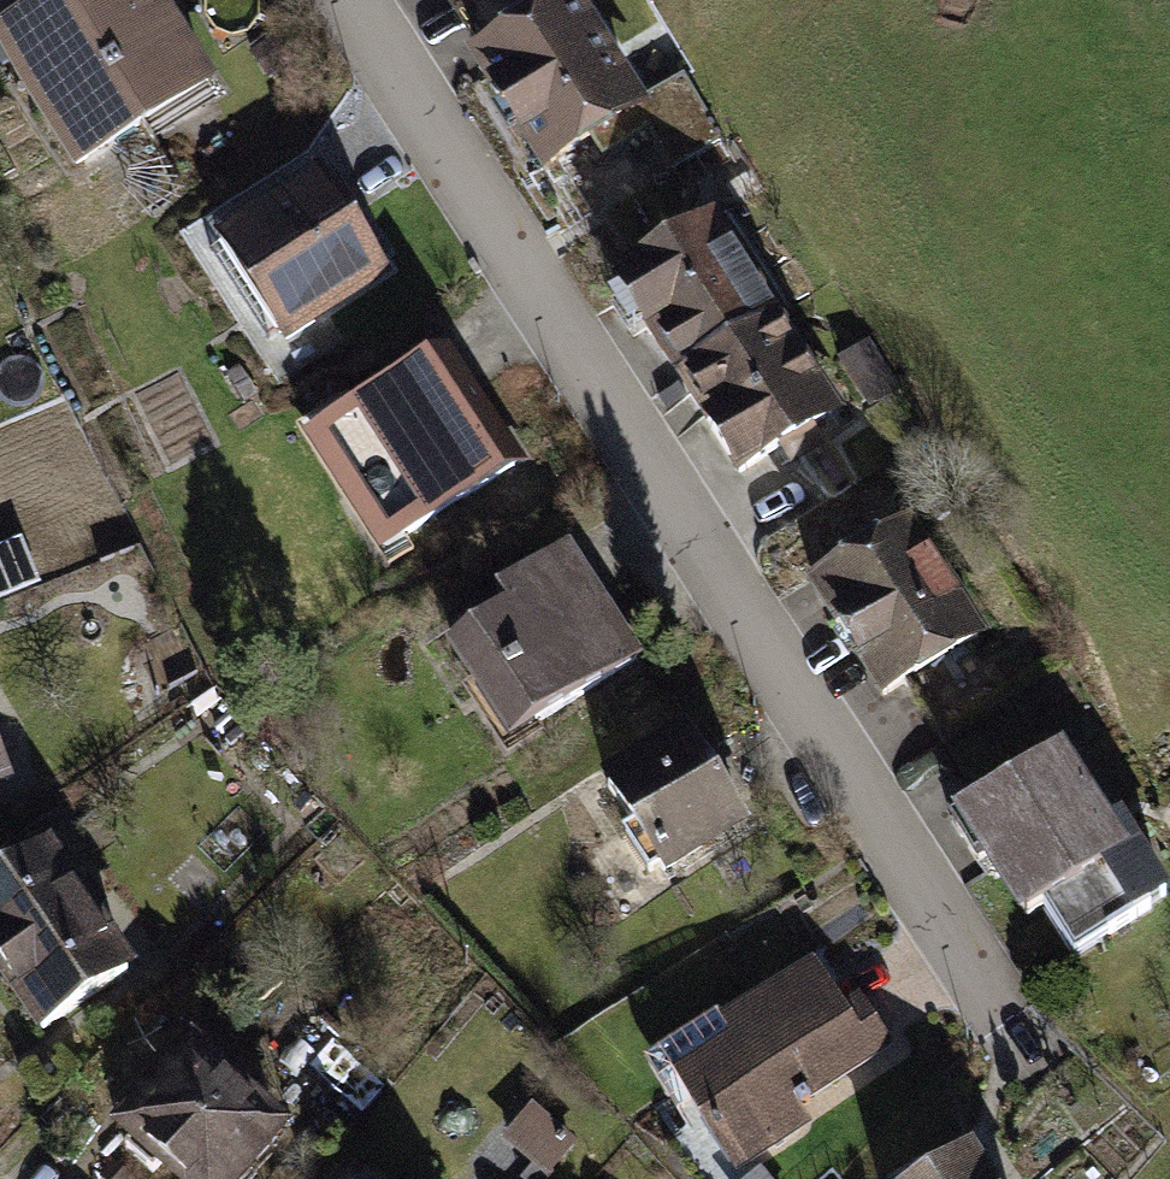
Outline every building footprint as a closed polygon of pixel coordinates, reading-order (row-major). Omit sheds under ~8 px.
[(72,0),(20,0),(0,12),(0,47),(72,161),(144,115),(72,0)] [(144,115),(212,73),(166,0),(72,0),(144,115)] [(575,0),(451,0),(472,31),(449,48),(535,172),(588,135),(599,151),(635,127),(667,175),(720,139),(674,72),(641,95),(575,0)] [(377,268),(309,162),(210,225),(278,331),(377,268)] [(663,358),(765,297),(709,204),(608,264),(663,358)] [(663,358),(724,460),(826,400),(765,297),(663,358)] [(506,458),(436,343),(300,426),(370,541),(506,458)] [(1001,683),(893,507),(800,563),(877,689),(900,675),(931,726),(1001,683)] [(560,528),(492,573),(504,590),(440,632),(505,731),(637,645),(560,528)] [(687,732),(606,779),(660,872),(741,825),(687,732)] [(1046,733),(943,799),(1016,912),(1033,901),(1065,950),(1165,886),(1115,807),(1100,816),(1046,733)] [(9,776),(0,752),(0,779),(9,776)] [(0,865),(0,976),(27,1018),(126,955),(48,834),(0,865)] [(728,1028),(671,1064),(732,1161),(804,1116),(794,1099),(889,1039),(854,984),(838,994),(810,950),(716,1009),(728,1028)] [(194,1024),(113,1118),(184,1178),(235,1178),(293,1111),(247,1072),(260,1057),(242,1041),(230,1055),(194,1024)] [(566,1136),(524,1100),(497,1132),(540,1168),(566,1136)] [(967,1127),(888,1178),(1002,1178),(967,1127)]
